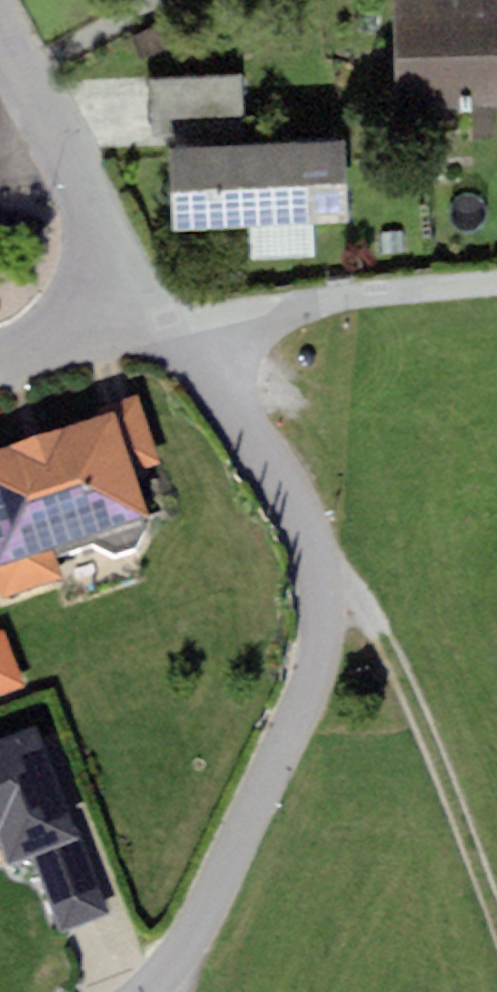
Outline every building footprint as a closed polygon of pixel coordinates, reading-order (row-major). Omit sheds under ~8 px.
[(395,105),(496,101),(496,0),(392,0),(395,105)] [(217,144),(167,147),(171,227),(348,217),(343,140),(245,145),(241,72),(213,73),(217,133),(217,144)] [(217,133),(213,73),(147,78),(151,138),(217,133)] [(2,606),(63,586),(56,563),(96,550),(116,562),(140,555),(150,532),(133,481),(160,472),(137,403),(110,411),(115,425),(0,463),(0,599),(2,606)] [(25,692),(2,634),(0,635),(0,702),(25,692)] [(0,753),(0,853),(10,878),(34,869),(79,852),(73,836),(36,739),(0,753)] [(79,852),(34,869),(61,939),(110,921),(77,834),(73,836),(79,852)]
